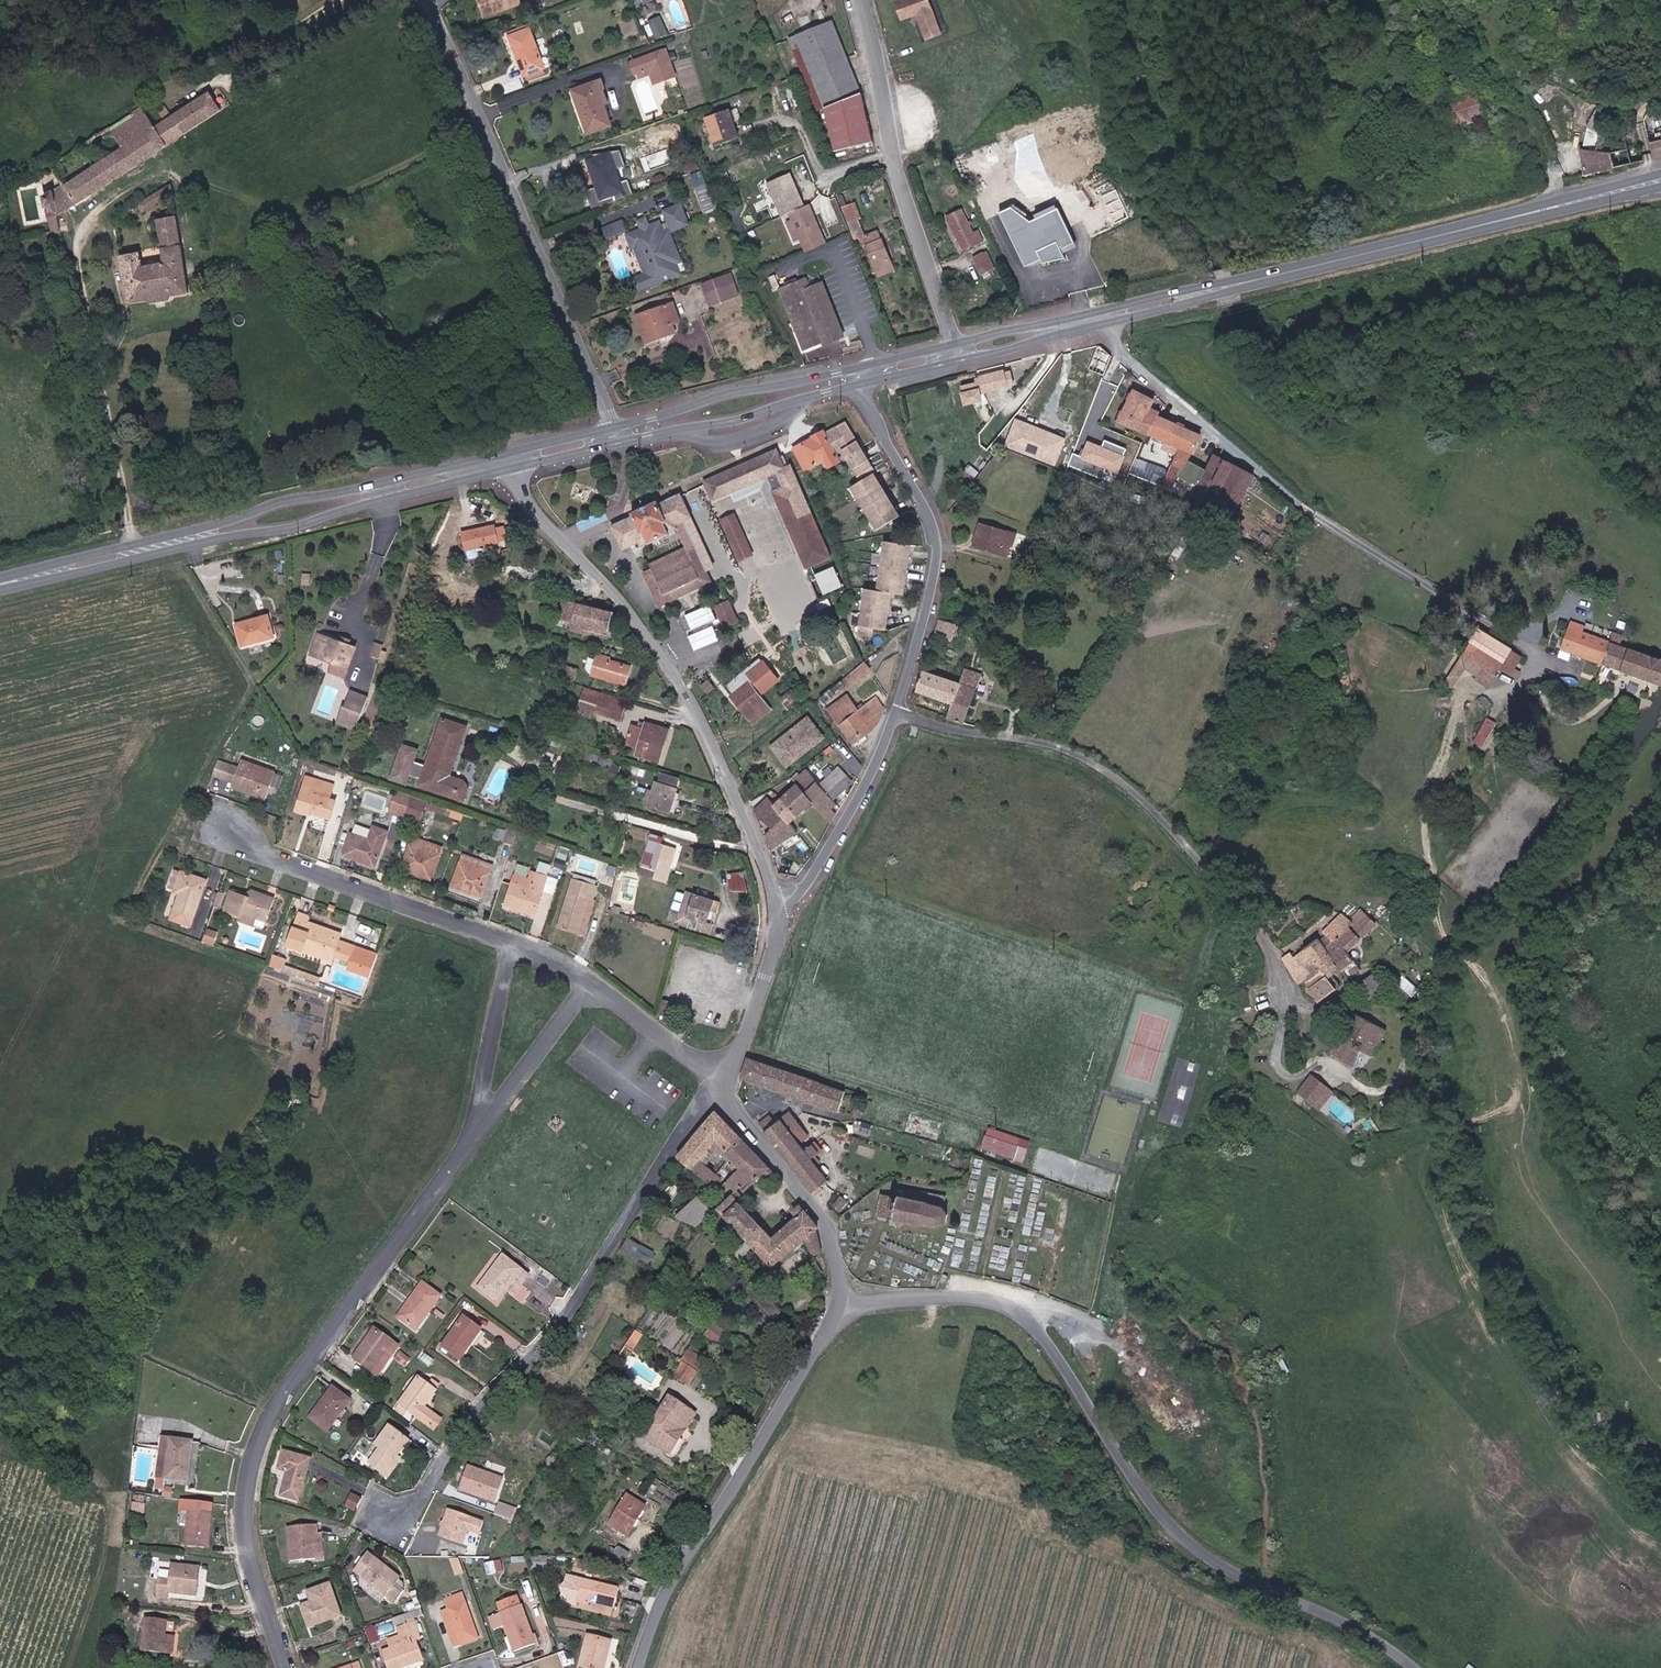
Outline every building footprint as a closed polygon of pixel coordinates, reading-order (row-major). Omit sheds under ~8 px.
[(513,2),(512,0),(474,0),(480,15),(513,2)] [(932,8),(929,0),(910,0),(904,2),(905,3),(912,16),(919,13),(928,37),(940,32),(930,9),(932,8)] [(904,19),(909,17),(905,3),(904,2),(899,4),(904,19)] [(835,12),(792,27),(796,38),(801,36),(821,97),(823,102),(861,86),(835,12)] [(655,41),(670,33),(661,16),(646,23),(655,41)] [(527,26),(508,34),(524,73),(543,65),(527,26)] [(815,99),(821,97),(801,36),(796,38),(815,99)] [(662,44),(657,46),(668,72),(673,70),(662,44)] [(651,48),(662,75),(668,72),(657,46),(651,48)] [(629,57),(631,60),(635,70),(653,63),(659,76),(662,75),(651,48),(629,57)] [(631,60),(625,62),(629,73),(635,70),(631,60)] [(648,69),(652,79),(659,76),(653,63),(635,70),(637,74),(648,69)] [(1463,85),(1455,74),(1447,79),(1455,90),(1463,85)] [(1607,121),(1602,134),(1595,150),(1611,152),(1616,171),(1660,160),(1660,112),(1643,116),(1642,120),(1626,120),(1623,104),(1647,92),(1649,94),(1660,91),(1660,74),(1635,78),(1596,108),(1607,121)] [(601,100),(606,98),(596,76),(569,86),(577,108),(582,105),(591,128),(610,122),(601,100)] [(56,226),(65,223),(65,209),(220,106),(210,85),(154,121),(143,103),(57,159),(65,177),(49,188),(56,226)] [(861,86),(823,102),(824,105),(863,91),(861,86)] [(1485,118),(1477,95),(1474,93),(1470,94),(1468,86),(1459,89),(1461,96),(1442,102),(1438,88),(1418,95),(1422,109),(1431,121),(1445,116),(1449,127),(1456,128),(1485,118)] [(874,140),(863,91),(824,105),(834,148),(874,140)] [(715,147),(738,138),(726,108),(704,117),(715,147)] [(1587,125),(1602,134),(1607,121),(1596,108),(1587,125)] [(592,160),(585,163),(601,199),(612,194),(615,199),(632,191),(626,178),(618,181),(613,168),(622,164),(616,149),(590,155),(592,160)] [(1616,171),(1611,152),(1595,150),(1582,151),(1586,178),(1616,171)] [(805,207),(790,172),(766,183),(780,217),(789,213),(805,207)] [(706,180),(694,184),(696,191),(708,186),(706,180)] [(708,186),(696,191),(705,212),(716,208),(708,186)] [(805,207),(789,213),(804,252),(825,244),(810,205),(805,207)] [(1030,221),(1010,206),(997,213),(1024,267),(1029,264),(1041,259),(1042,263),(1065,259),(1063,248),(1070,245),(1073,243),(1057,209),(1030,221)] [(972,229),(962,209),(947,218),(963,247),(984,235),(978,224),(972,229)] [(171,291),(190,287),(173,210),(159,214),(167,265),(146,272),(143,263),(125,268),(132,303),(149,298),(150,303),(173,296),(171,291)] [(621,218),(601,226),(605,236),(625,228),(621,218)] [(662,234),(658,223),(647,227),(649,233),(644,235),(642,230),(627,235),(631,246),(634,246),(645,274),(642,275),(647,287),(662,281),(662,283),(670,280),(669,278),(678,274),(674,264),(679,262),(668,232),(662,234)] [(881,241),(876,234),(860,240),(875,277),(893,270),(881,241)] [(985,246),(973,253),(981,269),(991,265),(987,255),(989,254),(985,246)] [(739,297),(729,271),(702,281),(713,307),(734,299),(739,297)] [(777,287),(801,353),(809,350),(830,342),(843,337),(823,282),(811,286),(807,276),(777,287)] [(681,320),(675,306),(674,304),(650,313),(638,317),(648,344),(676,334),(672,324),(681,320)] [(813,360),(834,353),(830,342),(809,350),(813,360)] [(1148,401),(1131,393),(1119,423),(1148,436),(1157,417),(1144,411),(1148,401)] [(1207,447),(1210,440),(1157,417),(1148,436),(1179,450),(1174,462),(1199,471),(1207,447)] [(844,420),(823,431),(834,452),(841,448),(859,478),(850,484),(876,527),(898,513),(871,471),(873,469),(844,420)] [(1018,421),(1008,446),(1057,465),(1066,440),(1018,421)] [(823,431),(822,429),(803,438),(805,442),(813,460),(824,456),(826,461),(836,456),(834,452),(823,431)] [(795,446),(803,464),(813,460),(805,442),(795,446)] [(1214,476),(1223,455),(1207,447),(1199,471),(1214,476)] [(783,475),(791,492),(801,487),(794,470),(789,471),(780,453),(751,465),(760,484),(783,475)] [(751,465),(728,475),(737,492),(760,484),(751,465)] [(1123,492),(1127,481),(1085,466),(1079,478),(1123,492)] [(719,500),(737,492),(728,475),(709,482),(719,500)] [(807,502),(801,487),(791,492),(780,496),(786,510),(807,502)] [(683,530),(681,526),(697,518),(686,495),(664,505),(663,502),(638,514),(639,516),(617,526),(628,550),(644,543),(646,547),(654,543),(655,544),(675,535),(674,533),(683,530)] [(786,510),(810,569),(811,569),(815,567),(832,560),(807,502),(786,510)] [(755,556),(739,515),(726,520),(742,561),(755,556)] [(979,538),(985,539),(982,553),(1010,559),(1012,547),(1006,546),(1010,533),(982,526),(979,538)] [(507,540),(504,530),(489,533),(487,527),(461,533),(466,550),(468,560),(491,555),(488,545),(507,540)] [(975,543),(982,553),(985,539),(979,538),(975,543)] [(865,591),(858,637),(871,638),(872,631),(885,632),(890,595),(903,596),(910,547),(885,543),(878,593),(865,591)] [(716,583),(700,549),(692,553),(691,550),(656,566),(657,569),(649,573),(664,606),(716,583)] [(819,575),(815,567),(811,569),(816,582),(821,581),(819,575)] [(846,588),(838,568),(819,575),(821,581),(827,595),(846,588)] [(715,605),(724,627),(740,620),(731,598),(715,605)] [(560,600),(558,605),(565,607),(562,620),(583,627),(581,634),(605,641),(613,617),(560,600)] [(952,640),(958,623),(941,617),(935,634),(952,640)] [(238,624),(244,643),(271,637),(266,618),(238,624)] [(714,625),(689,635),(695,650),(720,640),(714,625)] [(1556,647),(1660,684),(1660,659),(1566,626),(1556,647)] [(1493,684),(1503,667),(1514,650),(1482,630),(1467,655),(1486,666),(1479,676),(1493,684)] [(332,666),(346,672),(356,648),(317,632),(307,655),(332,666)] [(1512,672),(1522,655),(1514,650),(1503,667),(1512,672)] [(600,658),(595,656),(590,675),(594,677),(600,658)] [(600,658),(594,677),(620,684),(625,668),(610,664),(610,660),(600,658)] [(538,673),(554,677),(558,665),(542,661),(538,673)] [(849,688),(872,668),(865,661),(842,681),(849,688)] [(573,669),(558,665),(554,677),(570,681),(573,669)] [(327,674),(342,681),(346,672),(332,666),(327,674)] [(968,686),(981,691),(988,672),(974,668),(968,686)] [(950,718),(969,723),(981,691),(968,686),(921,669),(915,689),(956,703),(950,718)] [(750,684),(734,696),(756,724),(767,715),(762,708),(767,704),(750,684)] [(610,719),(616,696),(583,687),(576,709),(610,719)] [(874,699),(880,706),(885,692),(883,689),(874,699)] [(367,703),(351,696),(344,712),(352,715),(346,731),(354,734),(367,703)] [(618,721),(623,699),(616,696),(610,719),(618,721)] [(856,717),(844,729),(857,745),(867,736),(880,706),(874,699),(856,717)] [(844,729),(856,717),(843,703),(831,714),(844,729)] [(344,712),(342,711),(336,727),(346,731),(352,715),(344,712)] [(450,778),(464,728),(440,721),(427,766),(414,763),(417,751),(403,747),(393,781),(408,785),(411,776),(424,780),(422,786),(464,798),(466,791),(466,788),(466,785),(464,782),(459,781),(450,778)] [(639,745),(636,754),(659,760),(668,728),(644,721),(643,726),(632,724),(628,742),(639,745)] [(787,763),(802,751),(806,756),(824,741),(810,722),(776,749),(787,763)] [(791,767),(806,756),(802,751),(787,763),(791,767)] [(845,791),(842,787),(845,782),(833,765),(826,757),(805,773),(816,786),(811,791),(822,805),(838,827),(848,808),(840,797),(845,791)] [(833,765),(845,782),(855,773),(843,757),(833,765)] [(214,777),(232,781),(236,762),(218,759),(214,777)] [(241,764),(234,790),(267,800),(275,773),(241,764)] [(272,785),(280,788),(285,774),(277,771),(272,785)] [(682,790),(682,787),(684,778),(665,772),(663,783),(659,782),(653,805),(675,811),(682,790)] [(305,778),(296,812),(308,816),(310,811),(331,817),(335,801),(325,798),(329,785),(305,778)] [(400,818),(401,816),(406,795),(392,791),(385,814),(400,818)] [(822,805),(811,791),(793,804),(788,798),(768,815),(776,826),(772,831),(780,849),(810,827),(805,818),(822,805)] [(406,795),(401,816),(420,821),(426,801),(406,795)] [(355,837),(349,859),(381,867),(390,833),(374,828),(370,841),(355,837)] [(414,838),(405,871),(433,880),(443,847),(414,838)] [(656,848),(649,872),(664,876),(671,852),(656,848)] [(463,858),(453,893),(484,901),(494,867),(463,858)] [(514,876),(505,906),(536,916),(547,876),(530,871),(528,880),(514,876)] [(748,871),(730,872),(732,891),(750,889),(748,871)] [(181,895),(172,921),(193,927),(208,880),(182,873),(175,892),(181,895)] [(572,876),(558,926),(580,931),(591,893),(595,895),(599,883),(572,876)] [(233,892),(226,916),(234,919),(245,923),(247,918),(252,919),(268,924),(275,900),(254,893),(252,898),(233,892)] [(591,893),(580,931),(587,933),(599,896),(595,895),(591,893)] [(687,926),(699,930),(701,922),(706,923),(711,902),(690,896),(685,916),(689,918),(687,926)] [(1380,924),(1368,907),(1349,919),(1358,927),(1367,934),(1380,924)] [(340,943),(320,936),(323,927),(311,923),(313,918),(300,914),(288,949),(333,962),(340,943)] [(245,923),(234,919),(235,925),(249,928),(252,919),(247,918),(245,923)] [(1337,943),(1340,941),(1358,927),(1349,919),(1330,933),(1337,943)] [(345,937),(323,927),(320,936),(340,943),(345,937)] [(1367,934),(1358,927),(1340,941),(1346,949),(1367,934)] [(1315,960),(1316,962),(1327,954),(1340,969),(1354,959),(1346,949),(1340,941),(1337,943),(1330,949),(1322,940),(1307,949),(1315,960)] [(377,954),(351,946),(346,959),(372,968),(377,954)] [(1315,960),(1307,949),(1300,954),(1298,952),(1283,962),(1290,977),(1315,960)] [(285,959),(275,954),(270,969),(282,973),(285,959)] [(1335,973),(1340,969),(1327,954),(1316,962),(1334,988),(1341,982),(1335,973)] [(368,978),(372,968),(346,959),(342,970),(368,978)] [(1334,988),(1316,962),(1315,960),(1290,977),(1293,982),(1305,973),(1312,982),(1310,986),(1319,998),(1334,988)] [(1360,980),(1367,987),(1383,974),(1375,966),(1360,980)] [(323,985),(306,980),(304,986),(321,992),(323,985)] [(662,1002),(660,1015),(670,1017),(672,1004),(662,1002)] [(1398,1041),(1361,1016),(1355,1022),(1359,1025),(1380,1040),(1392,1050),(1398,1041)] [(1359,1025),(1355,1022),(1345,1034),(1349,1037),(1359,1025)] [(1372,1051),(1380,1040),(1359,1025),(1349,1037),(1338,1054),(1353,1067),(1367,1047),(1372,1051)] [(1372,1051),(1385,1060),(1392,1050),(1380,1040),(1372,1051)] [(1370,1054),(1372,1051),(1367,1047),(1353,1067),(1358,1071),(1370,1054)] [(788,1067),(752,1054),(744,1078),(780,1089),(788,1067)] [(850,1088),(788,1067),(780,1089),(842,1110),(850,1088)] [(1303,1094),(1318,1108),(1334,1091),(1318,1078),(1303,1094)] [(753,1146),(714,1108),(673,1160),(711,1194),(753,1146)] [(798,1161),(811,1149),(801,1136),(806,1131),(792,1115),(774,1131),(798,1161)] [(990,1127),(988,1134),(1010,1143),(1013,1135),(990,1127)] [(1005,1158),(1010,1143),(988,1134),(984,1149),(1005,1158)] [(811,1149),(798,1161),(821,1191),(836,1178),(825,1166),(829,1162),(826,1159),(822,1162),(821,1160),(831,1152),(821,1139),(811,1149)] [(775,1167),(753,1146),(711,1194),(722,1203),(738,1187),(742,1181),(750,1188),(764,1173),(776,1184),(783,1178),(775,1167)] [(743,1195),(746,1192),(738,1187),(722,1203),(755,1233),(757,1235),(771,1222),(743,1195)] [(887,1189),(883,1217),(892,1219),(892,1225),(901,1227),(903,1221),(946,1228),(951,1223),(952,1213),(948,1208),(945,1207),(945,1200),(929,1198),(928,1204),(911,1200),(912,1193),(893,1189),(893,1191),(887,1189)] [(797,1211),(800,1216),(810,1232),(816,1250),(823,1250),(821,1240),(819,1229),(811,1217),(814,1216),(805,1204),(797,1211)] [(712,1215),(695,1208),(689,1217),(705,1223),(712,1215)] [(774,1262),(810,1232),(800,1216),(780,1231),(771,1222),(757,1235),(772,1248),(765,1253),(774,1262)] [(507,1288),(520,1270),(501,1255),(477,1289),(496,1303),(507,1288)] [(520,1270),(507,1288),(516,1295),(525,1282),(528,1276),(520,1270)] [(424,1281),(399,1313),(418,1327),(442,1295),(424,1281)] [(466,1318),(444,1347),(463,1360),(483,1332),(466,1318)] [(707,1334),(722,1342),(728,1330),(714,1323),(707,1334)] [(375,1328),(355,1358),(376,1371),(396,1342),(375,1328)] [(395,1356),(406,1365),(413,1357),(402,1348),(395,1356)] [(706,1358),(692,1350),(684,1365),(698,1373),(705,1361),(706,1358)] [(680,1373),(694,1380),(698,1373),(684,1365),(680,1373)] [(694,1380),(680,1373),(677,1379),(690,1386),(694,1380)] [(402,1402),(440,1429),(447,1419),(427,1404),(437,1390),(420,1377),(402,1402)] [(314,1418),(331,1431),(354,1401),(336,1387),(314,1418)] [(667,1451),(675,1436),(682,1439),(696,1414),(671,1400),(649,1441),(667,1451)] [(398,1468),(393,1464),(409,1442),(387,1426),(371,1448),(379,1454),(370,1470),(389,1482),(398,1468)] [(673,1454),(682,1439),(675,1436),(667,1451),(673,1454)] [(172,1453),(169,1478),(188,1480),(192,1440),(160,1437),(159,1452),(172,1453)] [(281,1496),(301,1501),(313,1460),(286,1452),(280,1472),(287,1474),(281,1496)] [(465,1465),(459,1493),(498,1502),(504,1474),(465,1465)] [(644,1504),(626,1493),(610,1523),(627,1532),(644,1504)] [(359,1516),(365,1505),(356,1500),(350,1511),(359,1516)] [(439,1536),(466,1544),(469,1532),(480,1535),(484,1519),(446,1508),(439,1536)] [(188,1509),(184,1544),(209,1547),(213,1512),(188,1509)] [(288,1531),(292,1565),(319,1562),(316,1537),(315,1528),(288,1531)] [(316,1537),(319,1562),(330,1560),(327,1536),(316,1537)] [(607,1563),(618,1568),(629,1551),(617,1545),(607,1563)] [(369,1551),(357,1570),(368,1576),(364,1585),(387,1598),(391,1589),(401,1595),(408,1583),(398,1577),(401,1571),(369,1551)] [(158,1577),(155,1595),(166,1597),(168,1587),(197,1589),(200,1563),(173,1559),(169,1578),(158,1577)] [(488,1573),(504,1571),(503,1560),(487,1562),(488,1573)] [(565,1576),(563,1585),(565,1590),(564,1597),(560,1599),(557,1606),(573,1610),(574,1606),(588,1609),(589,1604),(613,1609),(618,1587),(565,1576)] [(302,1607),(309,1627),(342,1615),(332,1585),(311,1592),(314,1602),(302,1607)] [(564,1597),(565,1590),(563,1585),(556,1590),(560,1599),(564,1597)] [(449,1608),(462,1644),(482,1638),(465,1590),(441,1599),(445,1609),(449,1608)] [(510,1630),(519,1654),(540,1647),(523,1601),(507,1607),(509,1615),(506,1617),(510,1630)] [(462,1644),(449,1608),(445,1609),(442,1610),(454,1647),(462,1644)] [(147,1617),(142,1647),(175,1650),(177,1637),(167,1636),(169,1619),(147,1617)] [(510,1630),(506,1617),(495,1621),(499,1634),(510,1630)] [(396,1630),(399,1638),(391,1641),(393,1648),(385,1652),(392,1667),(398,1667),(427,1657),(420,1638),(422,1637),(416,1622),(396,1630)] [(368,1628),(373,1641),(381,1638),(376,1625),(368,1628)] [(579,1667),(602,1667),(608,1641),(586,1636),(579,1667)]
